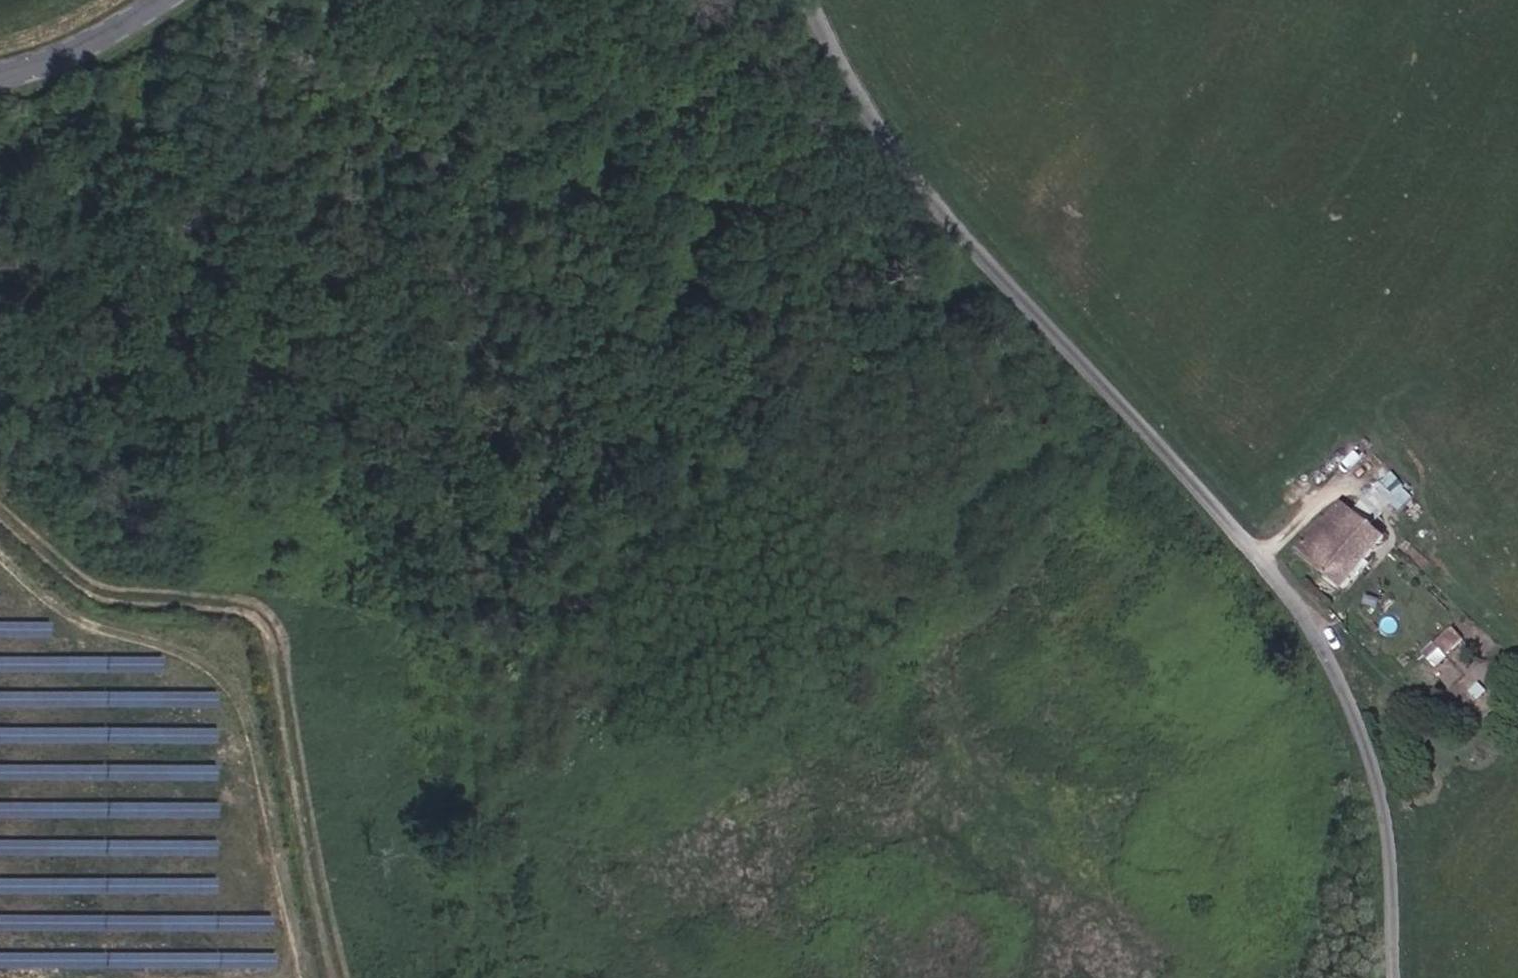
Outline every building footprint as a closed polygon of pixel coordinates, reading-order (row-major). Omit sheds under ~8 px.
[(1306,548),(1351,586),(1393,535),(1350,498),(1306,548)] [(1440,667),(1464,636),(1450,625),(1426,656),(1440,667)]
